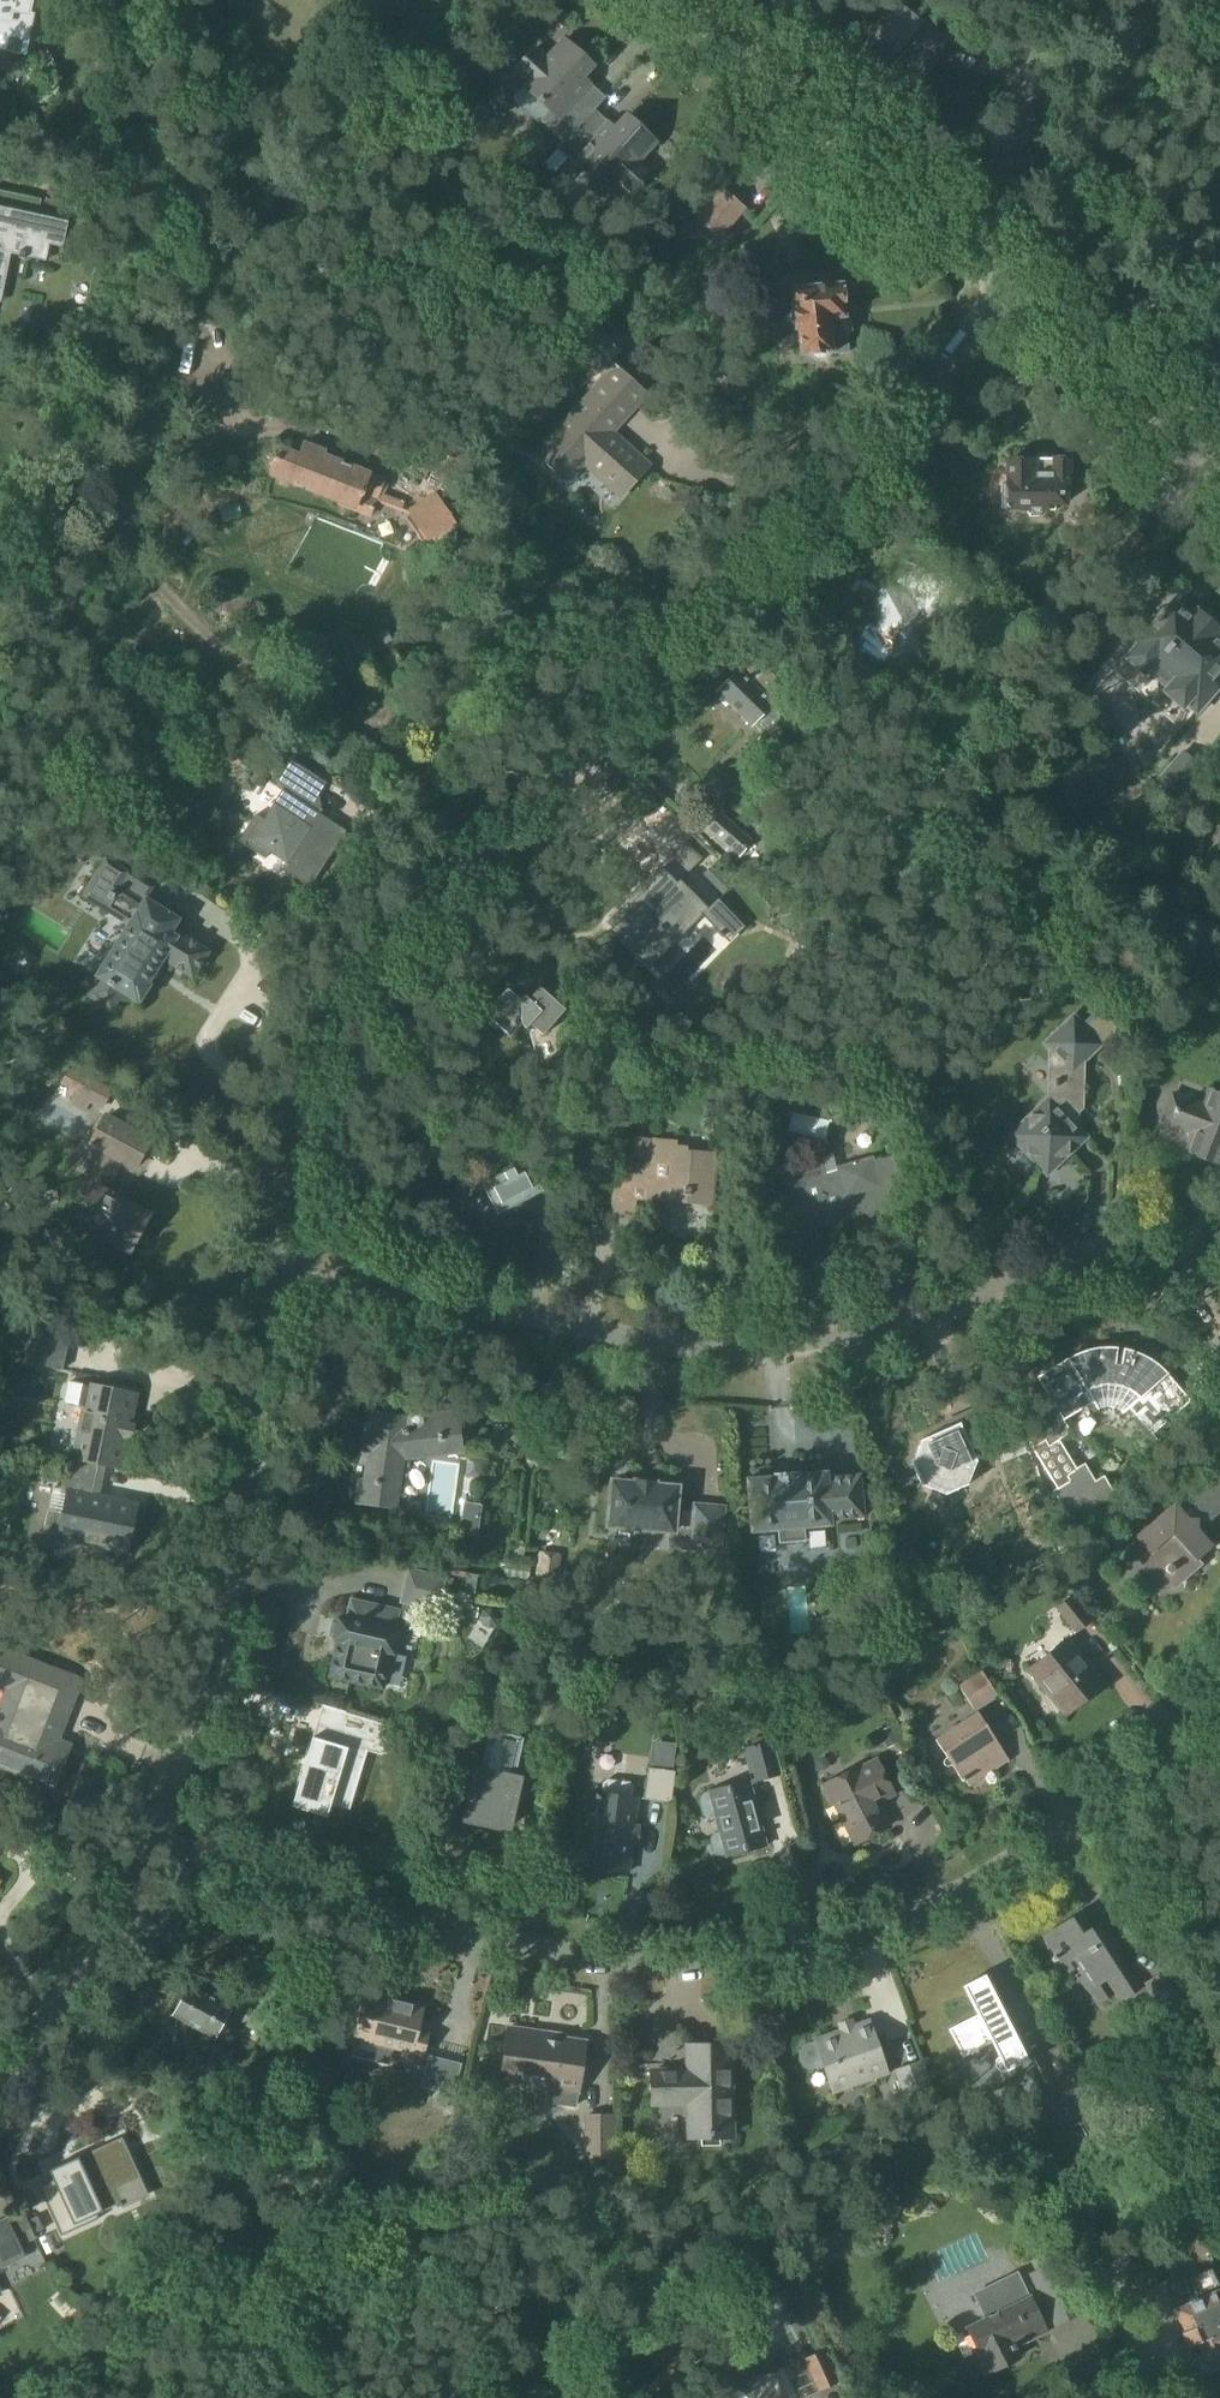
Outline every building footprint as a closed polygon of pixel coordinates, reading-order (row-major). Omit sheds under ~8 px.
[(29,42),(35,14),(41,15),(44,0),(0,0),(0,36),(29,42)] [(929,51),(939,37),(918,24),(900,8),(864,49),(890,72),(889,74),(915,91),(931,64),(928,61),(928,60),(923,57),(927,50),(929,51)] [(558,150),(586,120),(586,119),(596,107),(581,93),(585,88),(578,82),(592,67),(564,41),(546,61),(533,50),(515,70),(528,81),(522,87),(550,112),(541,122),(563,142),(557,149),(558,150)] [(586,120),(558,150),(580,170),(586,164),(613,189),(619,183),(631,194),(649,174),(637,163),(655,143),(627,117),(611,134),(604,128),(600,133),(586,120)] [(720,240),(745,210),(723,191),(697,221),(720,240)] [(0,208),(0,303),(1,304),(11,255),(46,262),(49,245),(63,248),(68,222),(0,208)] [(846,318),(845,318),(842,284),(830,285),(829,273),(785,277),(776,287),(778,311),(792,310),(788,314),(789,324),(793,327),(794,327),(794,332),(797,331),(799,357),(848,353),(846,335),(847,335),(850,331),(851,331),(850,327),(850,321),(846,318)] [(614,444),(607,437),(644,395),(607,362),(629,338),(604,315),(574,349),(606,378),(538,454),(560,474),(580,452),(595,465),(591,469),(615,490),(640,462),(647,467),(648,466),(618,439),(614,444)] [(384,481),(319,455),(321,451),(318,451),(316,452),(309,449),(308,446),(301,444),(296,456),(281,450),(278,458),(275,457),(270,471),(272,472),(271,475),(337,501),(336,503),(369,517),(376,500),(401,510),(404,503),(379,494),(384,481)] [(1030,516),(1037,516),(1041,510),(1053,509),(1054,503),(1064,503),(1064,479),(1066,479),(1066,459),(1033,459),(1033,461),(1012,462),(1012,471),(1007,471),(1007,484),(1001,484),(1001,508),(1022,508),(1022,509),(1026,509),(1030,516)] [(409,513),(427,539),(452,522),(435,496),(409,513)] [(948,626),(964,594),(905,566),(890,598),(896,601),(887,618),(878,614),(852,669),(878,681),(889,657),(926,674),(935,655),(928,652),(942,622),(948,626)] [(1178,709),(1183,703),(1192,711),(1204,698),(1199,693),(1207,685),(1203,681),(1219,662),(1219,642),(1216,638),(1215,637),(1212,642),(1209,639),(1215,632),(1210,628),(1210,629),(1209,627),(1207,629),(1196,620),(1198,618),(1197,617),(1197,616),(1192,612),(1186,619),(1169,604),(1163,610),(1159,606),(1149,618),(1153,622),(1145,630),(1136,622),(1116,644),(1126,652),(1121,658),(1140,675),(1145,669),(1164,687),(1159,692),(1178,709)] [(786,689),(752,657),(738,671),(737,671),(716,692),(752,726),(753,725),(761,733),(769,732),(775,728),(779,721),(780,713),(772,705),(772,704),(786,689)] [(1183,750),(1155,780),(1176,798),(1202,768),(1183,750)] [(289,764),(292,760),(278,751),(275,755),(289,764)] [(347,831),(309,806),(325,782),(292,760),(275,786),(282,791),(263,819),(256,814),(239,841),(266,859),(270,853),(286,863),(282,870),(310,888),(347,831)] [(754,840),(710,804),(696,820),(741,857),(754,840)] [(149,985),(164,961),(193,980),(210,952),(174,930),(180,920),(145,898),(143,901),(119,886),(128,872),(106,858),(89,884),(105,894),(106,901),(108,902),(103,909),(128,925),(106,960),(102,958),(94,971),(98,973),(95,977),(98,979),(86,998),(112,1013),(123,995),(137,1004),(138,1002),(140,1003),(151,986),(149,985)] [(676,881),(661,867),(642,886),(645,889),(628,907),(625,904),(607,923),(621,937),(622,936),(646,960),(668,938),(672,941),(706,906),(678,879),(676,881)] [(565,1011),(539,989),(529,1001),(524,996),(519,1002),(507,991),(484,1016),(510,1039),(521,1028),(525,1032),(530,1027),(542,1037),(565,1011)] [(1047,1099),(1009,1136),(1038,1166),(1047,1157),(1056,1166),(1065,1157),(1086,1138),(1078,1130),(1078,1120),(1079,1113),(1083,1109),(1084,1055),(1091,1049),(1093,1051),(1100,1045),(1118,1028),(1101,1010),(1083,1027),(1072,1015),(1044,1042),(1043,1043),(1049,1049),(1048,1064),(1047,1065),(1047,1096),(1047,1097),(1048,1098),(1047,1099)] [(78,1093),(87,1077),(70,1067),(61,1083),(78,1093)] [(78,1093),(73,1102),(86,1109),(90,1100),(103,1107),(112,1090),(87,1077),(78,1093)] [(1209,1089),(1203,1106),(1178,1097),(1168,1124),(1192,1133),(1185,1152),(1219,1166),(1219,1093),(1209,1089)] [(90,1196),(77,1219),(130,1248),(146,1217),(102,1194),(120,1160),(135,1168),(150,1140),(106,1117),(91,1144),(104,1151),(82,1192),(90,1196)] [(711,1204),(714,1154),(685,1152),(686,1147),(675,1147),(675,1142),(618,1138),(614,1184),(636,1186),(637,1183),(645,1184),(645,1195),(668,1197),(668,1191),(686,1193),(685,1202),(711,1204)] [(906,1202),(892,1155),(874,1161),(873,1156),(836,1167),(838,1171),(826,1175),(820,1156),(779,1168),(791,1210),(785,1212),(797,1257),(824,1249),(818,1227),(867,1213),(866,1210),(885,1204),(886,1208),(906,1202)] [(543,1192),(527,1161),(513,1168),(512,1166),(502,1171),(503,1173),(481,1184),(497,1215),(543,1192)] [(62,1370),(70,1334),(39,1328),(32,1363),(62,1370)] [(1130,1360),(1121,1357),(1115,1356),(1107,1356),(1106,1347),(1092,1348),(1079,1352),(1067,1359),(1037,1377),(1063,1421),(1093,1403),(1098,1410),(1106,1409),(1114,1411),(1122,1414),(1129,1408),(1152,1435),(1190,1401),(1168,1375),(1157,1366),(1145,1358),(1133,1352),(1130,1360)] [(586,1381),(588,1372),(581,1370),(579,1379),(586,1381)] [(75,1457),(75,1459),(98,1463),(120,1468),(126,1437),(131,1438),(133,1426),(129,1425),(135,1394),(90,1385),(90,1386),(70,1382),(66,1402),(85,1406),(75,1457)] [(424,1417),(424,1415),(415,1411),(407,1416),(407,1418),(376,1414),(366,1481),(361,1480),(358,1501),(396,1507),(403,1458),(462,1450),(457,1414),(424,1417)] [(1076,1469),(1048,1421),(1024,1434),(1057,1488),(1052,1491),(1068,1517),(1080,1510),(1085,1519),(1117,1499),(1106,1480),(1097,1485),(1084,1464),(1076,1469)] [(1003,1460),(1027,1450),(1016,1423),(993,1433),(1003,1460)] [(966,1439),(943,1431),(943,1430),(921,1440),(912,1463),(922,1486),(945,1495),(967,1485),(976,1462),(976,1461),(991,1454),(985,1440),(970,1447),(966,1439)] [(75,1459),(75,1457),(69,1456),(61,1490),(68,1492),(63,1513),(48,1510),(44,1532),(59,1535),(59,1536),(129,1551),(129,1549),(128,1549),(136,1507),(138,1507),(138,1506),(92,1496),(98,1463),(75,1459)] [(779,1543),(805,1541),(804,1527),(830,1525),(830,1520),(863,1517),(859,1475),(826,1478),(826,1473),(798,1475),(798,1472),(774,1474),(774,1477),(746,1479),(751,1532),(778,1530),(779,1543)] [(1219,1510),(1219,1480),(1212,1472),(1188,1493),(1193,1498),(1179,1510),(1174,1504),(1136,1538),(1149,1553),(1139,1561),(1157,1581),(1170,1571),(1180,1583),(1201,1565),(1196,1559),(1211,1546),(1197,1530),(1197,1521),(1206,1513),(1211,1518),(1219,1510)] [(611,1482),(608,1525),(674,1530),(674,1529),(693,1531),(692,1533),(691,1548),(720,1550),(723,1507),(694,1505),(694,1512),(675,1511),(676,1503),(677,1487),(654,1485),(654,1482),(635,1480),(634,1484),(611,1482)] [(539,1551),(534,1588),(558,1591),(562,1553),(539,1551)] [(329,1677),(374,1688),(382,1690),(390,1654),(392,1654),(397,1634),(418,1639),(425,1608),(437,1610),(444,1579),(409,1571),(402,1603),(403,1603),(401,1613),(351,1602),(347,1622),(338,1620),(334,1640),(337,1641),(329,1677)] [(1076,1632),(1090,1621),(1071,1597),(1057,1609),(1076,1632)] [(498,1613),(491,1609),(483,1611),(479,1618),(481,1626),(488,1630),(496,1628),(499,1621),(498,1613)] [(1065,1715),(1103,1685),(1066,1639),(1029,1670),(1065,1715)] [(79,1681),(0,1650),(0,1684),(9,1688),(0,1711),(0,1717),(5,1719),(0,1730),(0,1764),(53,1786),(67,1752),(45,1743),(47,1737),(51,1738),(63,1708),(68,1710),(79,1681)] [(774,1655),(765,1653),(764,1660),(772,1662),(774,1655)] [(569,1677),(557,1675),(555,1691),(568,1692),(569,1677)] [(961,1688),(974,1708),(992,1696),(980,1676),(961,1688)] [(338,1741),(346,1714),(313,1704),(305,1732),(314,1735),(296,1793),(331,1804),(336,1788),(341,1790),(349,1766),(343,1764),(349,1744),(338,1741)] [(983,1781),(985,1777),(1009,1761),(977,1713),(935,1740),(963,1782),(965,1781),(969,1787),(970,1786),(975,1787),(980,1785),(983,1781)] [(343,1735),(383,1747),(389,1727),(350,1715),(343,1735)] [(879,1732),(888,1749),(898,1743),(890,1727),(879,1732)] [(515,1779),(524,1738),(489,1730),(480,1771),(476,1770),(466,1820),(508,1829),(512,1811),(516,1812),(519,1798),(515,1797),(519,1779),(515,1779)] [(745,1748),(753,1783),(782,1775),(774,1740),(745,1748)] [(889,1786),(877,1761),(846,1777),(845,1775),(823,1786),(831,1802),(834,1801),(856,1843),(888,1827),(872,1795),(889,1786)] [(671,1803),(675,1773),(648,1769),(644,1799),(671,1803)] [(632,1798),(633,1784),(604,1780),(602,1794),(596,1793),(586,1867),(628,1872),(638,1799),(632,1798)] [(716,1835),(712,1841),(715,1853),(722,1857),(766,1846),(749,1781),(709,1792),(710,1793),(700,1796),(705,1815),(711,1819),(716,1817),(721,1834),(716,1835)] [(1114,1995),(1119,2000),(1138,1988),(1098,1926),(1089,1932),(1082,1914),(1044,1938),(1060,1979),(1076,1968),(1080,1974),(1076,1976),(1081,1985),(1100,2004),(1114,1995)] [(1142,1985),(1166,2021),(1191,2004),(1167,1968),(1142,1985)] [(971,2054),(972,2056),(978,2053),(977,2051),(992,2043),(999,2057),(997,2058),(996,2059),(995,2061),(995,2063),(995,2066),(996,2067),(997,2069),(999,2070),(1000,2071),(1002,2071),(1004,2071),(1006,2070),(1006,2072),(1028,2061),(985,1975),(963,1986),(977,2015),(949,2030),(963,2058),(971,2054)] [(214,1999),(190,1986),(176,2014),(216,2036),(233,2005),(217,1996),(214,1999)] [(388,2000),(365,1994),(363,2006),(360,2005),(359,2011),(361,2012),(354,2039),(423,2055),(428,2033),(418,2031),(423,2009),(413,2006),(413,2004),(389,1999),(388,2000)] [(260,2035),(269,2018),(250,2008),(241,2024),(260,2035)] [(800,2048),(798,2051),(798,2061),(804,2068),(813,2070),(824,2066),(833,2094),(888,2074),(885,2067),(868,2020),(824,2036),(814,2039),(815,2041),(808,2043),(802,2045),(800,2048)] [(575,2106),(584,2045),(544,2039),(545,2032),(509,2027),(502,2076),(529,2080),(530,2074),(557,2078),(554,2103),(575,2106)] [(731,2136),(729,2046),(688,2047),(688,2071),(653,2072),(653,2104),(689,2103),(690,2137),(731,2136)] [(1059,2046),(1034,2058),(1055,2099),(1057,2103),(1082,2091),(1080,2088),(1059,2046)] [(454,2095),(462,2063),(428,2055),(421,2087),(454,2095)] [(894,2070),(907,2106),(940,2095),(927,2058),(894,2070)] [(585,2114),(585,2158),(614,2158),(614,2114),(585,2114)] [(116,2190),(141,2178),(122,2137),(66,2164),(71,2173),(39,2188),(62,2237),(100,2219),(98,2215),(122,2204),(116,2190)] [(25,2222),(10,2228),(6,2220),(0,2223),(0,2270),(5,2268),(3,2265),(23,2256),(16,2241),(31,2234),(25,2222)] [(1055,2261),(1028,2274),(1055,2329),(1083,2315),(1055,2261)] [(1169,2286),(1173,2295),(1167,2298),(1181,2328),(1177,2331),(1185,2348),(1189,2347),(1197,2364),(1204,2361),(1206,2364),(1216,2360),(1215,2356),(1219,2353),(1219,2263),(1169,2286)] [(1020,2358),(1014,2346),(1046,2331),(1019,2273),(973,2294),(986,2321),(955,2335),(965,2357),(975,2352),(986,2374),(1020,2358)] [(836,2385),(821,2352),(807,2359),(822,2391),(836,2385)] [(784,2367),(761,2377),(767,2391),(758,2394),(760,2397),(797,2397),(784,2367)]
